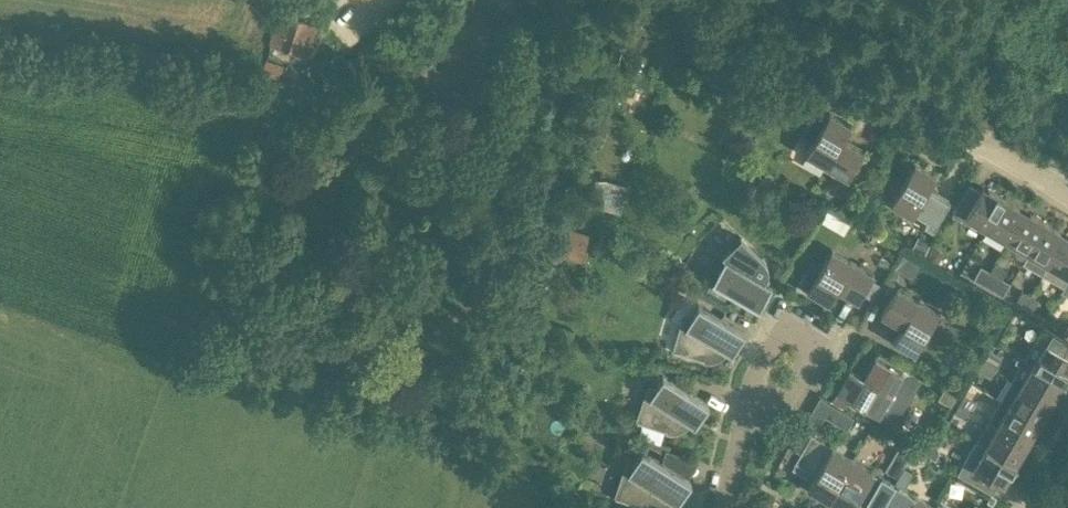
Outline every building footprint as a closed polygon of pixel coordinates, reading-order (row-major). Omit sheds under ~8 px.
[(305,55),(315,25),(280,14),(270,44),(305,55)] [(638,34),(633,46),(644,50),(648,38),(638,34)] [(267,62),(263,74),(280,80),(284,67),(267,62)] [(401,82),(407,66),(394,62),(388,78),(401,82)] [(827,116),(817,110),(802,135),(812,141),(804,154),(846,179),(863,150),(843,139),(851,125),(829,112),(827,116)] [(932,228),(949,200),(928,188),(936,174),(915,161),(890,204),(932,228)] [(578,201),(598,207),(605,182),(585,176),(578,201)] [(980,191),(968,184),(953,211),(985,229),(1004,198),(983,186),(980,191)] [(852,215),(860,202),(848,195),(840,208),(852,215)] [(1006,241),(1025,210),(1004,198),(985,229),(1006,241)] [(1026,253),(1045,222),(1025,210),(1006,241),(1026,253)] [(1042,274),(1066,234),(1045,222),(1026,253),(1027,254),(1022,263),(1042,274)] [(582,258),(590,233),(569,227),(561,252),(582,258)] [(1067,277),(1067,236),(1066,234),(1042,274),(1062,286),(1067,277)] [(724,258),(712,281),(758,308),(766,294),(759,290),(765,281),(765,280),(766,278),(767,277),(767,275),(767,274),(768,272),(768,270),(768,269),(767,267),(767,266),(766,264),(766,263),(765,261),(764,260),(763,259),(762,257),(740,236),(722,255),(724,258)] [(923,256),(930,243),(918,236),(910,249),(923,256)] [(809,287),(807,291),(828,303),(837,289),(857,301),(874,273),(831,248),(821,266),(812,260),(799,281),(809,287)] [(937,265),(940,259),(939,253),(933,250),(928,259),(937,265)] [(981,283),(989,270),(981,265),(973,278),(981,283)] [(990,288),(998,275),(989,270),(981,283),(990,288)] [(914,354),(939,311),(897,287),(880,315),(901,327),(893,341),(914,354)] [(1022,306),(1030,294),(1022,289),(1015,302),(1022,306)] [(1031,312),(1039,299),(1030,294),(1022,306),(1031,312)] [(737,345),(745,331),(696,303),(681,325),(673,351),(703,360),(707,360),(711,360),(715,358),(719,356),(722,354),(724,350),(729,341),(737,345)] [(1042,325),(1023,357),(1018,354),(1017,355),(1064,382),(1067,375),(1067,341),(1042,325)] [(553,336),(538,331),(534,343),(548,348),(553,336)] [(849,369),(836,390),(878,415),(891,422),(904,400),(916,378),(907,373),(908,371),(877,353),(863,377),(849,369)] [(995,370),(1000,361),(988,354),(983,362),(995,370)] [(1052,403),(1064,382),(1017,355),(1014,361),(1019,364),(1011,379),(1052,403)] [(990,378),(995,370),(983,362),(978,371),(990,378)] [(700,417),(708,403),(660,374),(644,395),(636,421),(666,430),(670,431),(674,431),(678,430),(681,428),(685,425),(687,422),(693,413),(700,417)] [(1040,423),(1052,403),(1011,379),(999,400),(1040,423)] [(949,405),(956,393),(944,387),(938,398),(949,405)] [(971,411),(976,403),(964,395),(959,404),(971,411)] [(818,428),(832,405),(820,398),(806,422),(818,429),(818,428)] [(1028,444),(1040,423),(999,400),(987,420),(996,425),(1028,444)] [(967,419),(971,411),(959,404),(954,412),(967,419)] [(1016,465),(1028,444),(996,425),(987,420),(975,441),(984,446),(1016,465)] [(799,427),(788,446),(800,453),(811,434),(802,429),(799,427)] [(828,501),(852,458),(811,434),(800,453),(795,462),(795,463),(792,468),(805,476),(808,470),(815,474),(807,488),(828,501)] [(648,444),(666,455),(669,446),(649,439),(648,444)] [(984,446),(975,441),(956,473),(992,494),(999,483),(1003,486),(1016,465),(984,446)] [(690,481),(642,451),(626,473),(618,498),(647,507),(657,507),(660,507),(664,505),(667,503),(669,499),(675,490),(682,495),(690,481)] [(894,482),(852,458),(828,501),(841,507),(852,507),(857,499),(873,507),(879,507),(894,482)] [(935,506),(894,482),(879,507),(934,507),(935,506)]
